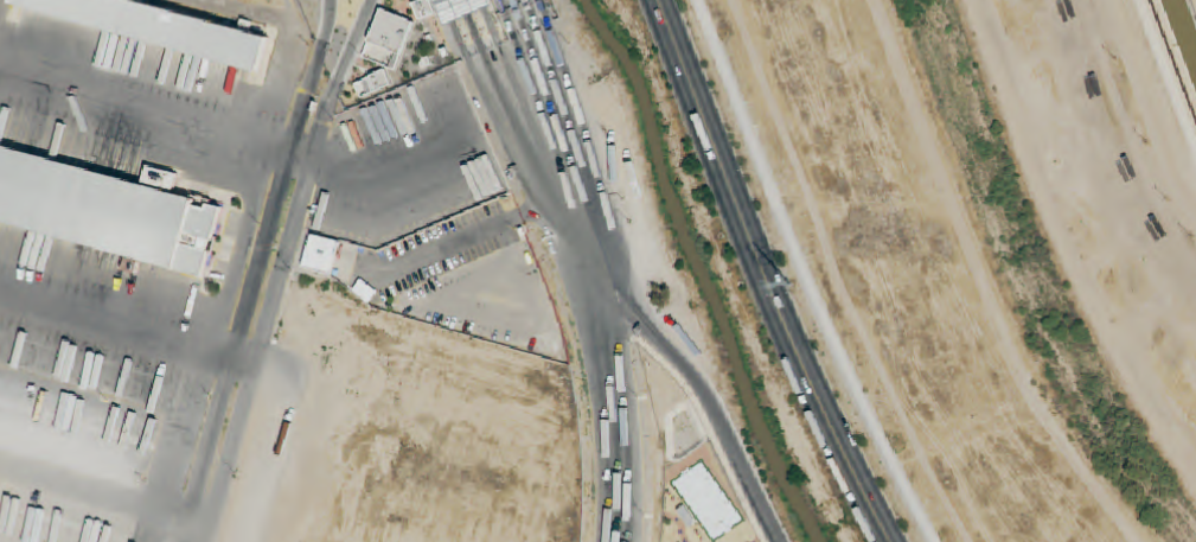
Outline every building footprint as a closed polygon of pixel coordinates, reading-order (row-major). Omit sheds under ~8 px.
[(14,2),(15,0),(150,0),(271,33),(261,70),(14,2)] [(444,21),(436,0),(492,0),(493,2),(490,4),(481,6),(465,13),(449,19),(444,21)] [(186,271),(187,266),(206,270),(221,204),(0,152),(0,227),(186,271)] [(354,294),(370,305),(378,295),(361,284),(354,294)]
